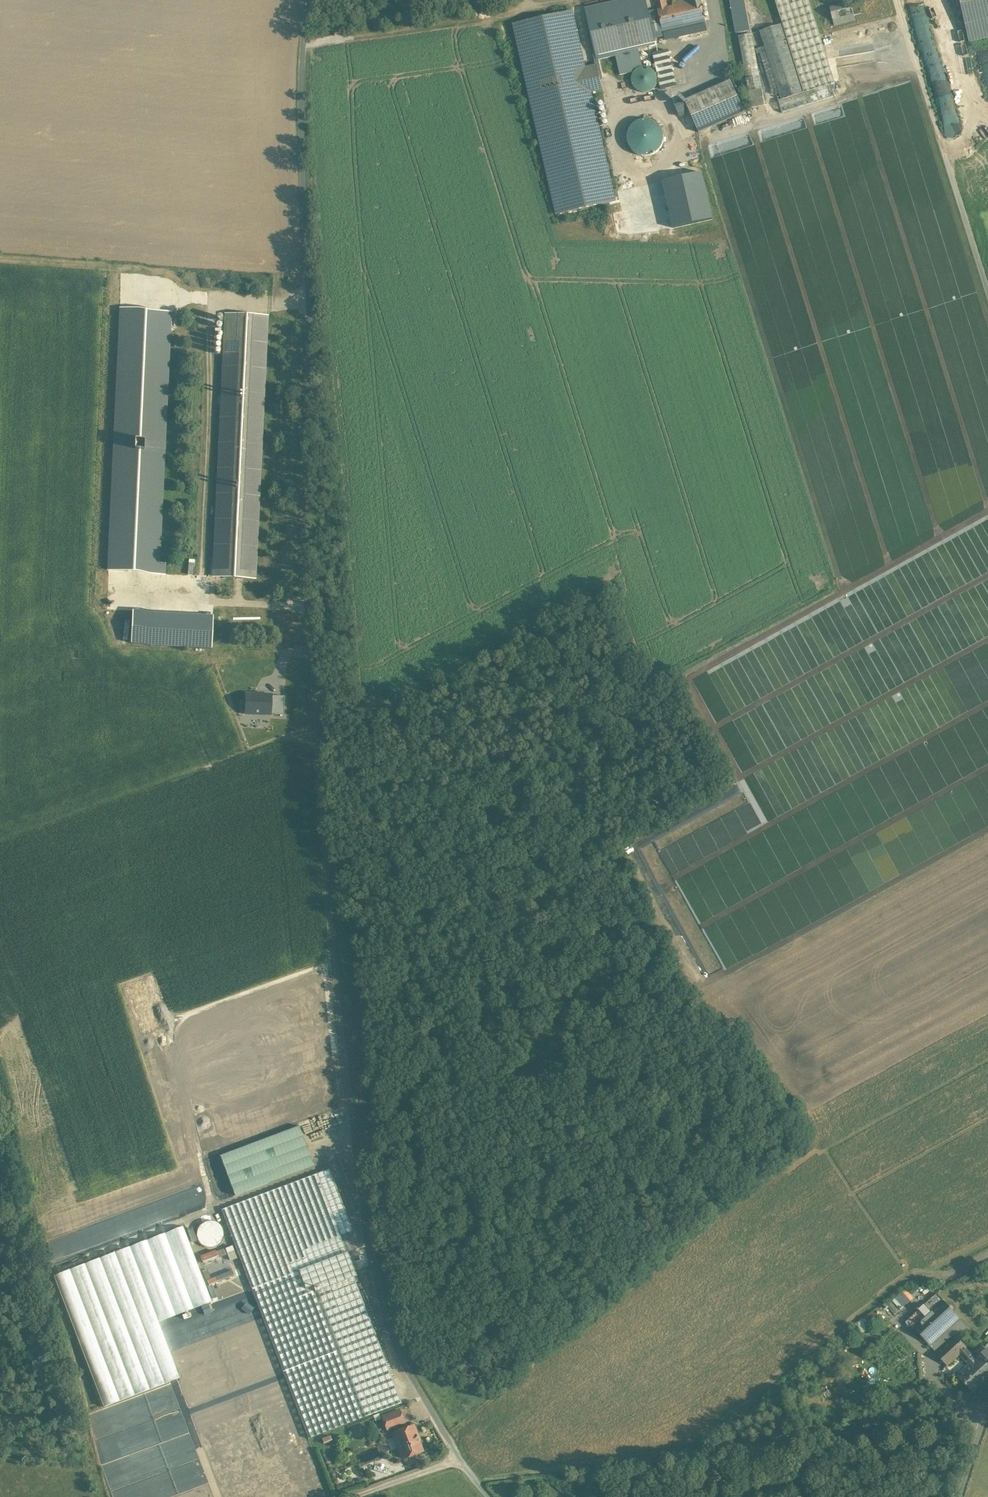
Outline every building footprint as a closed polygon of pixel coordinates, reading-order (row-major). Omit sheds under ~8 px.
[(585,9),(597,57),(655,44),(645,0),(624,0),(585,9)] [(658,10),(667,7),(665,0),(655,0),(658,10)] [(667,7),(658,10),(662,29),(705,20),(701,1),(701,0),(688,3),(673,6),(667,7)] [(744,0),(730,3),(735,33),(749,30),(744,1),(744,0)] [(809,0),(775,0),(782,24),(804,93),(831,84),(835,83),(809,0)] [(858,0),(850,2),(854,15),(861,13),(858,0)] [(920,0),(907,0),(927,74),(939,71),(920,0)] [(949,0),(930,0),(937,34),(955,31),(949,0)] [(969,42),(987,37),(987,0),(959,0),(969,42)] [(850,2),(829,8),(834,26),(855,20),(854,15),(850,2)] [(572,12),(513,25),(557,214),(614,201),(589,92),(601,89),(596,66),(585,69),(572,12)] [(705,20),(662,29),(663,35),(681,31),(681,32),(698,28),(698,27),(706,25),(705,20)] [(782,24),(760,31),(781,100),(804,93),(782,24)] [(752,34),(738,36),(746,79),(760,76),(752,34)] [(667,50),(653,53),(654,58),(668,55),(667,50)] [(668,55),(654,58),(656,65),(670,61),(668,55)] [(670,61),(656,65),(662,89),(675,86),(670,61)] [(656,84),(657,79),(656,74),(653,70),(649,67),(644,66),(639,67),(635,70),(633,74),(632,79),(633,84),(635,89),(640,91),(645,92),(650,91),(654,88),(656,84)] [(953,103),(952,74),(934,75),(935,104),(953,103)] [(760,76),(746,79),(748,92),(749,92),(752,108),(765,105),(760,76)] [(730,81),(685,101),(698,132),(744,112),(730,81)] [(781,100),(778,101),(782,113),(835,96),(831,84),(781,100)] [(644,119),(636,122),(631,127),(627,134),(627,141),(630,148),(636,154),(643,156),(651,155),(658,151),(662,145),(664,138),(662,130),(658,124),(651,120),(644,119)] [(702,173),(663,181),(673,228),(712,219),(702,173)] [(167,399),(171,311),(117,308),(113,386),(129,387),(129,390),(138,390),(155,391),(155,399),(167,399)] [(265,316),(227,315),(214,576),(253,578),(265,316)] [(152,421),(136,419),(131,447),(137,447),(136,453),(138,454),(140,444),(143,444),(144,438),(150,439),(150,434),(162,436),(164,425),(151,423),(152,421)] [(142,571),(159,572),(163,511),(149,511),(148,545),(152,545),(151,554),(142,554),(142,563),(142,571)] [(132,612),(131,645),(211,648),(213,615),(132,612)] [(240,714),(283,715),(283,693),(241,692),(240,714)] [(298,1127),(219,1157),(234,1197),(313,1167),(298,1128),(298,1127)] [(329,1170),(220,1211),(250,1289),(310,1266),(346,1253),(344,1247),(340,1237),(351,1233),(355,1243),(356,1243),(329,1170)] [(185,1226),(149,1240),(177,1316),(214,1302),(185,1226)] [(351,1233),(340,1237),(344,1247),(355,1243),(351,1233)] [(355,1243),(344,1247),(346,1253),(358,1248),(356,1243),(355,1243)] [(200,1259),(202,1265),(218,1258),(216,1253),(200,1259)] [(346,1253),(310,1266),(313,1272),(318,1285),(320,1291),(353,1278),(356,1277),(346,1253)] [(310,1266),(250,1289),(307,1439),(361,1419),(314,1293),(312,1289),(311,1289),(310,1288),(305,1290),(300,1277),(313,1272),(310,1266)] [(232,1272),(216,1278),(218,1282),(234,1276),(232,1272)] [(313,1272),(300,1277),(305,1290),(310,1288),(311,1289),(312,1289),(313,1288),(312,1287),(318,1285),(313,1272)] [(320,1291),(314,1293),(361,1419),(401,1404),(353,1278),(320,1291)] [(938,1294),(908,1322),(915,1329),(944,1302),(938,1294)] [(944,1302),(915,1329),(931,1347),(950,1329),(961,1319),(944,1302)] [(873,1311),(865,1317),(869,1323),(877,1316),(873,1311)] [(961,1319),(950,1329),(957,1337),(967,1327),(961,1319)] [(972,1355),(955,1337),(937,1353),(948,1365),(959,1355),(970,1367),(959,1378),(973,1393),(987,1378),(987,1373),(972,1355)] [(980,1357),(975,1352),(972,1355),(987,1373),(987,1349),(980,1357)] [(398,1411),(382,1417),(386,1430),(403,1423),(398,1411)] [(413,1426),(392,1434),(402,1459),(421,1452),(418,1442),(419,1442),(413,1426)]
